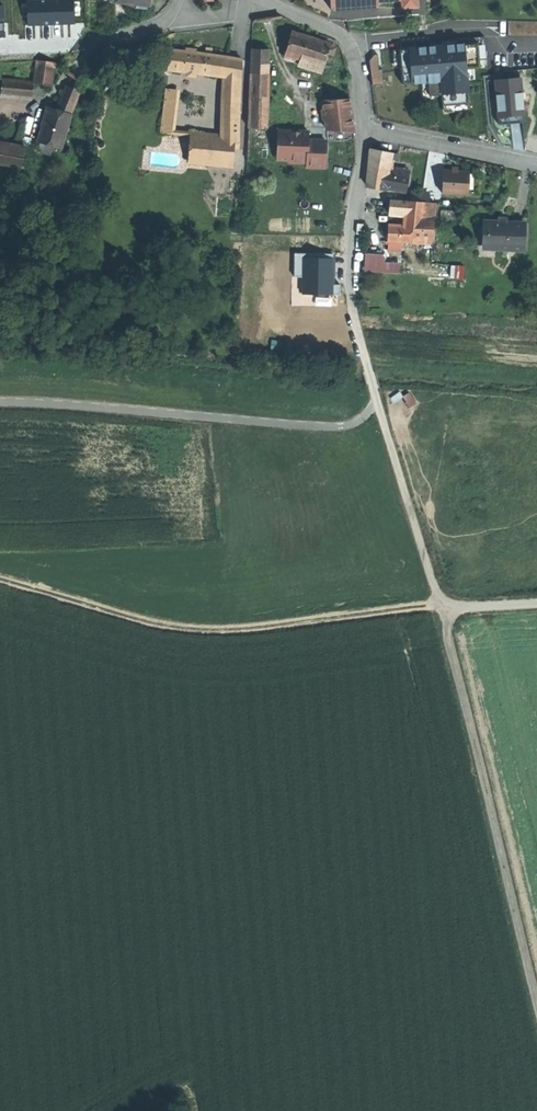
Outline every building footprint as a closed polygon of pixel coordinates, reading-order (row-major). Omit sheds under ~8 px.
[(332,10),(379,7),(378,2),(400,0),(400,2),(402,2),(403,2),(403,0),(331,0),(332,10)] [(147,10),(148,2),(137,1),(136,8),(147,10)] [(505,17),(505,33),(536,33),(536,18),(505,17)] [(322,72),(328,53),(331,44),(311,38),(292,32),(283,60),(322,72)] [(480,59),(479,33),(399,37),(401,75),(428,73),(429,87),(443,86),(443,96),(470,95),(468,60),(480,59)] [(331,44),(328,53),(335,55),(337,48),(334,47),(335,45),(331,44)] [(192,52),(172,49),(169,70),(204,74),(206,54),(205,54),(192,52)] [(270,50),(252,50),(249,128),(267,128),(270,50)] [(226,78),(228,57),(212,55),(206,54),(204,74),(226,78)] [(241,93),(242,60),(228,57),(226,78),(225,92),(241,93)] [(51,86),(55,64),(46,62),(36,60),(33,82),(51,86)] [(31,98),(33,82),(2,79),(0,95),(31,98)] [(521,79),(503,80),(496,81),(500,125),(525,122),(521,79)] [(81,90),(73,87),(67,85),(57,109),(71,114),(81,90)] [(161,133),(172,135),(178,92),(167,90),(161,133)] [(221,137),(239,139),(241,93),(225,92),(225,103),(223,102),(221,137)] [(354,132),(350,99),(324,100),(327,130),(354,132)] [(69,120),(71,114),(57,109),(48,107),(38,142),(61,149),(66,130),(67,127),(69,120)] [(297,160),(296,163),(307,163),(307,167),(325,168),(325,142),(308,141),(309,132),(301,132),(299,135),(294,135),(294,132),(279,131),(278,152),(290,152),(297,160)] [(191,133),(188,162),(233,167),(235,149),(217,147),(218,136),(191,133)] [(235,149),(239,150),(239,139),(221,137),(218,136),(217,147),(235,149)] [(25,168),(28,150),(0,145),(0,164),(25,168)] [(367,189),(385,192),(385,188),(387,172),(388,172),(389,168),(391,160),(392,153),(372,149),(370,164),(370,169),(367,189)] [(388,172),(408,176),(409,171),(389,168),(388,172)] [(466,172),(457,172),(451,171),(445,171),(443,194),(464,195),(466,172)] [(385,188),(405,192),(408,176),(388,172),(387,172),(385,188)] [(405,215),(406,202),(390,201),(389,214),(405,215)] [(424,203),(406,202),(405,215),(403,226),(422,227),(424,203)] [(435,204),(424,203),(422,227),(403,226),(388,225),(388,235),(387,242),(388,242),(402,243),(430,245),(433,219),(435,204)] [(505,222),(487,221),(486,249),(523,251),(524,223),(505,222)] [(402,243),(388,242),(388,250),(402,251),(402,243)] [(337,294),(336,254),(297,254),(297,276),(304,276),(304,295),(337,294)] [(365,255),(364,272),(382,273),(383,264),(383,256),(380,256),(377,256),(365,255)] [(399,265),(383,264),(382,273),(398,275),(399,265)]
